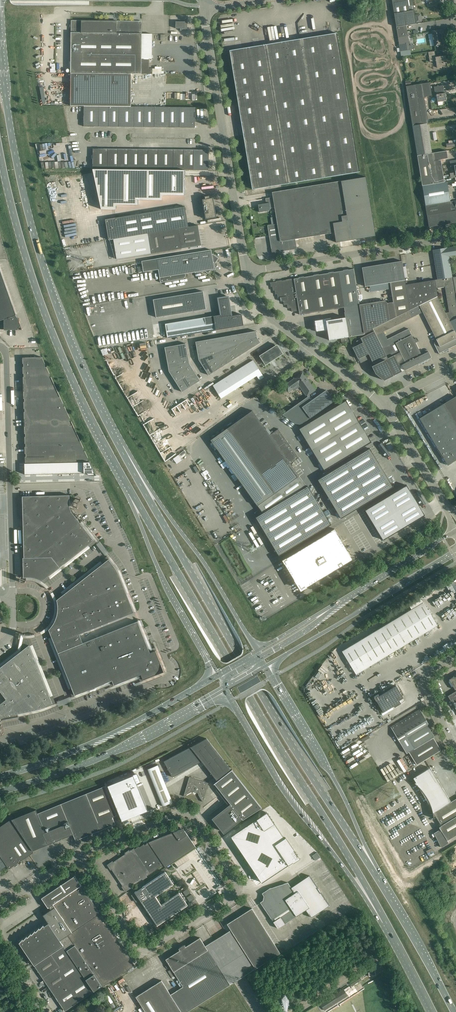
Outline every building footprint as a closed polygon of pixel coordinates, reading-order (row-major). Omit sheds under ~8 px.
[(396,27),(406,25),(416,24),(414,10),(412,0),(392,0),(396,27)] [(71,20),(71,76),(131,76),(131,73),(162,74),(162,68),(149,68),(149,59),(152,59),(152,34),(142,34),(142,21),(71,20)] [(187,21),(185,21),(185,22),(176,22),(176,28),(180,28),(180,31),(187,31),(187,21)] [(406,25),(396,27),(400,52),(410,50),(406,25)] [(444,45),(441,30),(432,31),(434,46),(444,45)] [(360,172),(337,33),(230,51),(252,189),(360,172)] [(435,57),(434,51),(428,52),(430,62),(436,61),(437,68),(447,66),(445,55),(435,57)] [(131,76),(71,76),(70,106),(84,106),(99,106),(119,106),(131,106),(131,76)] [(406,86),(412,126),(427,123),(428,123),(424,97),(432,95),(430,82),(416,85),(406,86)] [(444,93),(443,85),(434,87),(435,92),(436,92),(437,102),(447,101),(445,93),(444,93)] [(84,106),(84,126),(195,128),(195,107),(84,106)] [(417,155),(432,153),(427,123),(412,126),(417,155)] [(93,149),(93,169),(185,170),(209,170),(209,150),(93,149)] [(447,150),(432,153),(417,155),(422,186),(444,182),(441,159),(448,158),(447,150)] [(185,170),(93,169),(101,209),(116,210),(116,205),(130,205),(139,205),(139,200),(158,200),(162,200),(162,195),(182,195),(185,195),(185,193),(185,170)] [(366,177),(341,181),(347,220),(333,223),(334,233),(336,242),(376,236),(366,177)] [(272,192),(273,197),(274,207),(277,224),(267,225),(272,253),(297,249),(295,239),(334,233),(333,223),(347,220),(341,181),(272,192)] [(422,186),(425,205),(450,201),(447,182),(422,186)] [(210,198),(209,196),(205,196),(205,199),(202,199),(205,219),(216,217),(213,197),(210,198)] [(270,208),(274,207),(273,197),(265,198),(266,203),(258,204),(259,212),(270,210),(270,208)] [(425,206),(427,215),(429,227),(455,223),(455,211),(455,210),(455,206),(454,201),(425,206)] [(113,239),(188,227),(185,206),(105,219),(108,240),(113,239)] [(113,239),(117,259),(201,245),(198,225),(188,227),(113,239)] [(452,277),(448,257),(455,255),(455,246),(432,250),(437,279),(452,277)] [(142,261),(143,272),(158,269),(160,282),(183,279),(185,276),(185,273),(209,269),(214,269),(213,264),(217,258),(212,254),(211,251),(211,250),(172,256),(142,261)] [(363,267),(362,267),(365,287),(368,286),(379,284),(390,282),(405,280),(402,261),(401,261),(401,262),(400,262),(383,265),(383,264),(381,264),(381,265),(380,265),(363,268),(363,267)] [(4,329),(4,319),(15,315),(0,269),(0,329),(4,329)] [(346,317),(349,337),(364,335),(364,333),(359,305),(353,269),(270,282),(270,283),(271,285),(272,286),(272,287),(273,288),(274,290),(275,290),(275,292),(276,294),(277,294),(277,296),(279,297),(279,298),(281,297),(282,299),(282,301),(283,301),(284,303),(285,304),(285,305),(287,304),(287,306),(289,308),(291,308),(291,310),(293,311),(293,312),(299,311),(300,315),(305,314),(344,307),(346,317)] [(435,280),(436,288),(444,287),(445,294),(448,312),(445,312),(449,321),(455,318),(455,296),(455,294),(455,293),(455,276),(452,277),(443,278),(437,279),(435,280)] [(406,284),(405,280),(390,282),(393,301),(396,317),(409,311),(410,310),(406,284)] [(435,280),(406,284),(410,310),(437,297),(436,288),(435,280)] [(206,309),(203,291),(153,300),(156,317),(206,309)] [(220,315),(214,316),(215,323),(216,330),(244,325),(242,314),(231,316),(231,315),(230,305),(229,306),(228,302),(229,302),(228,296),(221,297),(219,298),(221,311),(220,311),(220,315)] [(409,311),(412,317),(423,312),(437,341),(435,342),(434,342),(434,343),(434,344),(439,354),(446,350),(447,352),(449,351),(448,349),(455,345),(455,334),(449,321),(445,312),(437,297),(410,310),(409,311)] [(359,304),(364,333),(373,329),(390,320),(396,317),(393,301),(387,302),(384,300),(379,301),(359,304)] [(396,317),(390,320),(373,329),(382,347),(389,344),(390,344),(387,339),(383,331),(412,317),(409,311),(396,317)] [(18,324),(19,322),(19,321),(20,321),(20,318),(18,318),(18,317),(16,318),(15,315),(4,319),(4,329),(4,330),(14,330),(14,329),(18,324)] [(214,316),(205,317),(206,324),(207,331),(216,330),(215,323),(214,316)] [(205,317),(189,320),(192,334),(202,332),(207,331),(206,324),(205,317)] [(326,319),(325,319),(327,330),(329,340),(341,338),(342,343),(350,342),(349,337),(346,317),(345,317),(335,319),(331,319),(331,318),(326,319)] [(325,319),(316,320),(317,332),(327,330),(325,319)] [(189,320),(165,324),(166,331),(168,338),(192,334),(189,320)] [(416,343),(418,342),(416,338),(414,339),(409,328),(392,337),(387,339),(390,344),(389,344),(392,349),(395,355),(395,354),(400,352),(401,354),(404,360),(406,363),(402,365),(403,367),(405,370),(421,362),(422,364),(424,363),(423,361),(431,357),(428,352),(422,355),(419,351),(416,343)] [(358,345),(353,348),(358,359),(359,358),(361,362),(367,358),(366,355),(368,354),(371,359),(373,363),(387,357),(382,347),(373,329),(364,333),(365,334),(365,336),(360,338),(361,339),(356,341),(358,345)] [(246,333),(248,341),(257,337),(256,331),(246,333)] [(246,333),(237,334),(239,344),(248,341),(246,333)] [(232,347),(239,344),(237,334),(230,335),(232,347)] [(226,349),(232,347),(230,335),(223,337),(226,349)] [(226,349),(223,337),(216,338),(219,352),(226,349)] [(257,337),(248,341),(252,347),(260,342),(257,337)] [(219,352),(216,338),(210,339),(212,350),(212,354),(219,352)] [(210,339),(203,340),(205,351),(212,350),(210,339)] [(203,340),(196,342),(197,353),(205,351),(203,340)] [(248,341),(239,344),(244,353),(252,347),(248,341)] [(179,345),(181,358),(188,356),(186,343),(179,345)] [(238,356),(244,353),(239,344),(232,347),(238,356)] [(389,344),(382,347),(387,357),(388,358),(394,355),(395,355),(389,344)] [(178,358),(181,358),(179,345),(172,346),(174,356),(177,356),(178,358)] [(283,354),(277,345),(260,356),(265,365),(283,354)] [(167,357),(174,356),(172,346),(165,347),(167,357)] [(226,349),(232,360),(238,356),(232,347),(226,349)] [(232,360),(226,349),(219,352),(226,364),(232,360)] [(205,351),(197,353),(199,359),(199,360),(212,354),(212,350),(205,351)] [(226,364),(219,352),(212,354),(214,358),(221,368),(226,364)] [(203,366),(209,362),(214,358),(212,354),(199,360),(203,366)] [(374,365),(372,366),(375,374),(384,380),(402,371),(394,355),(388,358),(387,357),(373,363),(374,365)] [(178,362),(178,358),(177,356),(174,356),(167,357),(168,364),(178,362)] [(178,358),(178,362),(179,367),(189,363),(188,356),(181,358),(178,358)] [(24,364),(24,367),(23,367),(23,374),(24,374),(24,377),(23,377),(23,384),(24,384),(24,392),(23,392),(24,399),(24,402),(24,409),(25,409),(25,412),(24,412),(24,419),(25,419),(25,427),(24,427),(24,434),(25,434),(25,437),(25,444),(26,444),(26,447),(25,447),(25,454),(26,454),(26,457),(25,457),(25,463),(44,462),(72,462),(89,461),(88,461),(88,458),(85,451),(83,451),(83,448),(71,421),(70,421),(70,418),(64,406),(63,406),(63,403),(51,377),(50,377),(50,374),(46,367),(45,367),(45,364),(42,357),(23,357),(23,364),(24,364)] [(209,362),(215,371),(221,368),(214,358),(209,362)] [(264,377),(253,360),(213,386),(221,398),(257,376),(259,380),(264,377)] [(178,362),(168,364),(169,371),(179,367),(178,362)] [(215,371),(209,362),(203,366),(209,375),(215,371)] [(184,375),(187,373),(193,369),(189,363),(179,367),(182,371),(184,375)] [(182,371),(179,367),(169,371),(173,377),(182,371)] [(193,369),(187,373),(194,384),(200,380),(193,369)] [(177,383),(183,379),(186,377),(184,375),(182,371),(173,377),(177,383)] [(294,378),(295,378),(284,386),(288,392),(293,388),(292,387),(298,383),(307,396),(308,397),(283,415),(295,423),(299,424),(304,422),(335,401),(334,400),(335,400),(332,396),(331,396),(326,390),(313,400),(309,394),(315,390),(302,372),(294,378)] [(194,384),(187,373),(184,375),(186,377),(183,379),(188,388),(194,384)] [(188,388),(183,379),(177,383),(182,392),(188,388)] [(455,396),(419,418),(448,465),(455,460),(455,396)] [(346,401),(299,429),(325,470),(371,442),(346,401)] [(270,435),(252,410),(211,440),(258,505),(299,476),(290,464),(299,458),(278,429),(270,435)] [(370,448),(318,480),(341,518),(393,487),(370,448)] [(178,455),(173,459),(174,460),(177,464),(182,460),(178,455)] [(45,474),(65,474),(65,462),(45,463),(45,474)] [(65,474),(84,473),(84,462),(65,462),(65,474)] [(90,462),(84,462),(84,473),(87,473),(89,476),(96,475),(90,462)] [(45,463),(24,463),(25,475),(45,474),(45,463)] [(407,485),(365,510),(383,540),(425,515),(407,485)] [(308,486),(256,517),(279,556),(331,524),(308,486)] [(42,581),(94,540),(80,523),(73,513),(72,513),(72,512),(71,511),(71,510),(71,509),(70,509),(70,508),(70,507),(70,506),(70,495),(22,496),(24,558),(23,558),(23,568),(23,576),(24,576),(24,577),(25,577),(26,577),(28,577),(29,577),(31,578),(33,578),(34,578),(35,578),(37,579),(38,579),(40,580),(41,581),(42,581)] [(334,529),(283,560),(301,590),(352,559),(334,529)] [(137,622),(83,643),(79,634),(133,613),(134,613),(119,574),(118,572),(117,570),(116,569),(115,567),(114,566),(109,559),(57,600),(57,601),(57,602),(57,604),(58,606),(58,607),(58,609),(58,610),(57,612),(57,613),(57,614),(57,616),(56,617),(56,618),(56,619),(55,619),(55,621),(54,623),(53,625),(52,626),(51,627),(50,628),(49,629),(49,630),(75,695),(112,680),(114,685),(141,674),(143,680),(154,676),(154,675),(164,671),(160,662),(156,651),(150,653),(149,650),(138,621),(137,621),(137,622)] [(412,609),(342,651),(356,674),(437,625),(423,602),(412,609)] [(23,639),(21,651),(0,667),(0,692),(6,699),(0,704),(0,722),(1,721),(2,720),(3,720),(4,720),(4,719),(19,717),(19,713),(33,711),(36,710),(38,709),(40,709),(43,708),(53,704),(27,639),(26,639),(24,638),(23,639)] [(378,694),(374,697),(383,712),(394,706),(394,707),(398,705),(401,703),(399,700),(403,697),(396,686),(379,696),(378,694)] [(448,696),(455,710),(455,691),(448,696)] [(390,727),(407,753),(409,752),(417,765),(441,750),(433,737),(435,737),(427,725),(429,724),(420,709),(415,712),(398,722),(390,727)] [(232,769),(232,770),(207,738),(191,747),(189,748),(164,761),(172,777),(202,761),(217,781),(214,784),(215,784),(231,805),(214,819),(224,832),(241,818),(243,820),(261,808),(232,770),(232,769)] [(148,769),(162,806),(172,802),(158,765),(148,769)] [(413,778),(416,782),(414,783),(419,786),(423,794),(433,810),(435,820),(437,819),(441,826),(439,827),(440,829),(438,831),(434,833),(441,847),(444,845),(448,843),(447,840),(455,835),(455,799),(451,802),(446,794),(430,768),(413,778)] [(122,821),(148,811),(140,792),(137,783),(139,782),(137,774),(125,779),(124,779),(124,778),(123,779),(113,783),(108,785),(122,821)] [(209,782),(190,777),(184,796),(193,791),(194,792),(196,793),(197,792),(203,802),(209,782)] [(36,810),(12,819),(33,851),(47,845),(73,834),(76,841),(88,835),(89,836),(90,835),(101,830),(104,829),(115,824),(113,820),(112,817),(116,815),(108,794),(107,791),(105,786),(86,794),(73,799),(38,814),(36,810)] [(262,815),(231,836),(258,878),(261,882),(262,883),(294,861),(295,861),(299,858),(286,838),(284,838),(274,823),(275,823),(268,814),(267,812),(265,813),(261,815),(262,815)] [(2,869),(7,866),(9,869),(34,852),(33,851),(12,819),(11,819),(0,827),(0,870),(2,869)] [(179,830),(149,842),(155,853),(163,864),(165,867),(196,847),(186,833),(183,828),(179,830)] [(139,846),(134,849),(142,861),(150,873),(159,867),(160,866),(163,864),(155,853),(149,842),(144,845),(144,844),(139,847),(139,846)] [(112,861),(107,865),(110,870),(111,869),(117,878),(123,886),(122,887),(125,892),(129,889),(130,888),(129,887),(136,883),(140,880),(144,885),(146,884),(143,879),(147,877),(146,876),(150,873),(142,861),(134,849),(134,848),(129,851),(129,850),(125,853),(125,854),(119,858),(117,859),(113,862),(112,861)] [(135,895),(134,900),(137,904),(141,901),(157,926),(188,905),(185,901),(179,892),(162,904),(156,895),(174,884),(166,871),(164,872),(160,866),(159,867),(163,873),(146,884),(144,885),(140,888),(135,892),(135,895)] [(22,939),(19,943),(34,965),(65,1011),(69,1008),(94,991),(102,986),(102,987),(131,968),(135,965),(75,876),(67,881),(43,897),(52,912),(47,915),(44,917),(48,923),(44,926),(43,925),(40,929),(39,928),(36,932),(35,931),(32,934),(31,933),(28,937),(27,936),(23,940),(22,939)] [(291,888),(288,883),(269,888),(262,893),(264,896),(263,900),(260,902),(265,909),(278,928),(306,910),(311,917),(329,905),(309,876),(291,888)] [(135,996),(145,1011),(186,1011),(189,1010),(231,984),(232,983),(244,976),(248,973),(280,953),(254,912),(252,908),(227,924),(231,930),(208,945),(205,946),(200,938),(185,947),(185,945),(184,945),(183,946),(182,946),(181,946),(181,947),(180,948),(179,948),(179,949),(180,950),(166,959),(168,963),(178,979),(176,980),(181,987),(177,990),(171,993),(162,979),(135,996)] [(348,996),(343,989),(320,1004),(325,1010),(348,996)]
